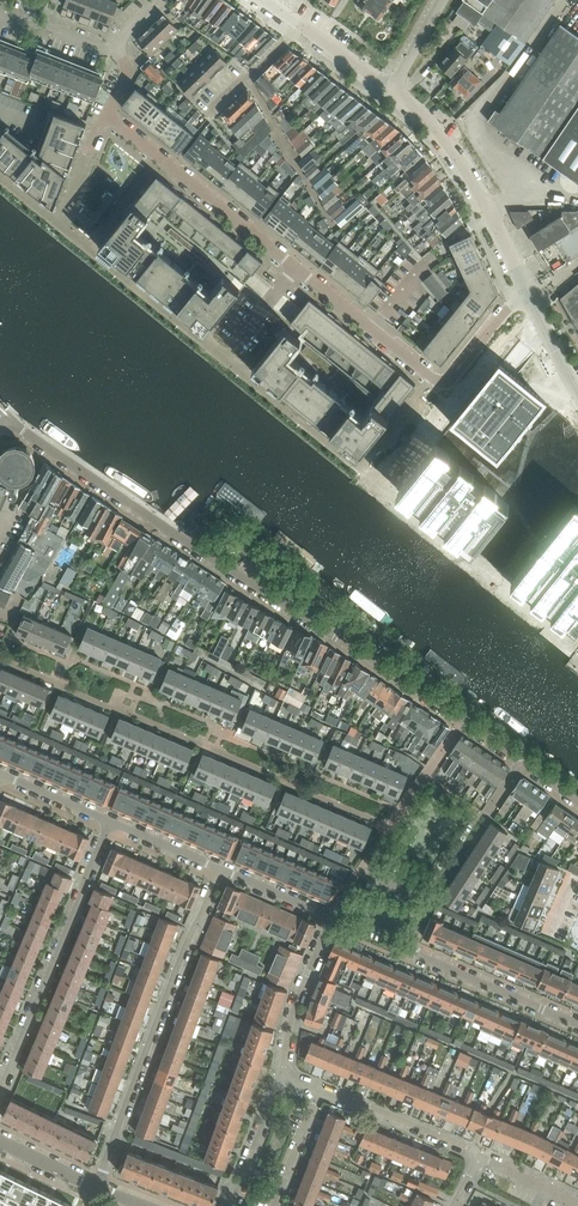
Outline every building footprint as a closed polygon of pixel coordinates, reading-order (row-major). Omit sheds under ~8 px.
[(76,10),(80,0),(66,0),(64,6),(76,10)] [(87,15),(93,0),(80,0),(76,10),(87,15)] [(87,15),(98,19),(106,0),(93,0),(87,15)] [(98,19),(110,24),(118,3),(110,0),(106,0),(98,19)] [(194,10),(200,0),(188,0),(186,4),(194,10)] [(194,10),(202,16),(212,0),(200,0),(194,10)] [(210,22),(225,0),(224,0),(212,0),(202,16),(210,22)] [(225,0),(210,22),(218,28),(233,7),(225,0)] [(358,1),(361,3),(359,6),(360,7),(360,10),(365,13),(367,12),(370,14),(379,0),(358,0),(358,1)] [(370,14),(380,21),(394,0),(379,0),(370,14)] [(452,22),(464,30),(470,22),(475,26),(478,22),(484,14),(465,0),(464,0),(456,12),(458,14),(452,22)] [(484,14),(498,24),(525,43),(554,0),(465,0),(484,14)] [(221,27),(229,33),(243,14),(235,8),(221,27)] [(163,14),(154,23),(168,38),(178,29),(163,14)] [(229,33),(237,39),(252,21),(243,14),(229,33)] [(237,39),(245,45),(260,27),(252,21),(237,39)] [(154,23),(145,31),(160,46),(168,38),(154,23)] [(492,32),(483,44),(510,65),(526,43),(525,43),(498,24),(492,32)] [(560,24),(500,113),(495,110),(488,120),(542,158),(577,105),(577,36),(560,24)] [(245,45),(253,51),(269,33),(260,27),(245,45)] [(160,46),(145,31),(136,40),(151,55),(160,46)] [(253,51),(260,57),(277,40),(269,33),(253,51)] [(439,65),(439,66),(450,76),(476,49),(478,46),(474,42),(467,36),(466,35),(464,35),(463,36),(461,37),(461,38),(461,40),(461,41),(459,43),(455,48),(439,65)] [(181,41),(185,45),(189,42),(185,37),(181,41)] [(195,41),(188,48),(192,53),(200,46),(195,41)] [(5,74),(16,78),(13,85),(11,92),(10,94),(22,99),(23,96),(32,74),(42,78),(53,82),(64,86),(74,90),(85,95),(96,99),(104,78),(93,74),(83,70),(72,65),(61,61),(50,57),(40,53),(38,52),(38,53),(31,50),(28,49),(26,53),(15,49),(4,45),(0,43),(0,72),(5,74)] [(212,48),(203,57),(218,72),(227,63),(212,48)] [(299,56),(289,49),(273,64),(282,73),(299,56)] [(163,58),(168,62),(175,55),(171,50),(163,58)] [(309,63),(299,56),(282,73),(290,81),(309,63)] [(203,57),(195,65),(209,80),(218,72),(203,57)] [(166,75),(152,62),(149,58),(140,67),(157,84),(166,75)] [(178,58),(170,65),(175,70),(182,62),(178,58)] [(309,63),(290,81),(299,89),(300,88),(318,70),(309,63)] [(195,65),(186,74),(200,89),(209,80),(195,65)] [(452,85),(455,88),(457,88),(459,89),(459,88),(467,96),(481,80),(464,66),(451,82),(452,83),(452,85)] [(308,96),(328,77),(318,70),(300,88),(308,96)] [(200,89),(186,74),(177,83),(191,98),(200,89)] [(308,96),(318,103),(337,84),(328,77),(308,96)] [(4,89),(11,92),(13,85),(7,83),(4,89)] [(337,84),(318,103),(326,110),(347,91),(337,84)] [(146,95),(136,87),(122,105),(121,106),(131,114),(146,95)] [(256,102),(247,89),(223,114),(231,126),(256,102)] [(347,91),(326,110),(334,117),(335,117),(356,98),(347,91)] [(156,103),(159,100),(149,92),(146,95),(131,114),(141,122),(156,103)] [(356,98),(335,117),(344,124),(345,123),(365,105),(356,98)] [(264,117),(256,102),(231,126),(240,139),(264,117)] [(141,122),(150,129),(165,111),(156,103),(141,122)] [(373,111),(365,105),(345,123),(352,130),(353,129),(373,111)] [(542,158),(577,182),(577,105),(542,158)] [(175,118),(165,111),(150,129),(160,137),(175,118)] [(382,118),(373,111),(353,129),(361,136),(363,135),(382,118)] [(67,175),(64,173),(68,164),(69,165),(71,165),(76,152),(79,144),(86,125),(55,113),(55,114),(44,143),(40,153),(38,158),(4,131),(0,137),(0,165),(2,166),(8,171),(46,202),(49,204),(49,205),(55,209),(57,202),(59,198),(59,197),(67,175)] [(273,131),(264,117),(240,139),(251,151),(273,131)] [(160,137),(169,145),(184,126),(175,118),(160,137)] [(370,142),(391,124),(382,118),(363,135),(370,142)] [(371,156),(400,131),(391,124),(370,142),(362,149),(366,153),(367,152),(371,156)] [(179,153),(188,142),(194,134),(184,126),(169,145),(179,153)] [(381,148),(389,155),(408,138),(403,133),(400,131),(381,148)] [(200,134),(199,136),(183,155),(193,162),(193,163),(209,144),(210,142),(200,134)] [(408,138),(389,155),(387,157),(394,166),(395,166),(416,147),(408,138)] [(273,154),(278,149),(273,142),(267,149),(273,154)] [(202,172),(218,151),(209,144),(193,163),(193,162),(192,164),(202,172)] [(423,154),(416,147),(395,166),(402,174),(403,173),(423,154)] [(211,179),(228,159),(218,151),(202,172),(211,179)] [(310,153),(298,163),(305,171),(316,160),(310,153)] [(403,173),(410,181),(429,163),(423,154),(403,173)] [(211,179),(221,187),(222,186),(237,167),(237,166),(228,159),(211,179)] [(289,173),(293,176),(297,171),(293,169),(285,160),(281,165),(289,173)] [(250,169),(241,161),(237,166),(237,167),(222,186),(231,193),(250,169)] [(417,190),(436,173),(435,171),(435,169),(432,166),(430,165),(430,164),(410,181),(410,182),(417,190)] [(306,173),(305,174),(310,181),(311,180),(315,176),(321,171),(316,165),(310,169),(307,172),(306,173)] [(231,193),(241,201),(257,180),(258,181),(260,177),(251,169),(231,193)] [(436,173),(417,190),(416,191),(423,199),(442,182),(436,173)] [(263,261),(157,176),(133,206),(131,204),(124,213),(126,215),(101,246),(206,331),(231,300),(233,302),(241,293),(239,291),(263,261)] [(241,201),(250,209),(267,188),(266,188),(258,181),(257,180),(241,201)] [(442,182),(423,199),(430,207),(448,191),(442,182)] [(279,193),(269,184),(266,188),(267,188),(250,209),(260,216),(279,193)] [(322,199),(321,200),(326,210),(327,211),(340,199),(336,195),(341,191),(337,186),(332,191),(322,199)] [(448,191),(430,207),(429,207),(437,215),(452,201),(453,200),(448,193),(448,191)] [(290,206),(290,207),(293,203),(282,195),(263,219),(273,227),(290,206)] [(434,217),(442,225),(457,211),(458,211),(452,201),(437,215),(434,217)] [(369,209),(373,214),(378,210),(373,205),(369,209)] [(290,207),(290,206),(273,227),(282,235),(299,214),(290,207)] [(377,220),(382,215),(378,210),(373,214),(377,220)] [(426,239),(433,247),(446,235),(460,223),(463,221),(463,220),(457,211),(442,225),(426,239)] [(528,211),(510,211),(518,228),(533,219),(528,211)] [(531,235),(540,249),(553,270),(577,255),(577,211),(562,211),(562,215),(553,220),(531,235)] [(309,222),(299,214),(282,235),(292,242),(307,223),(308,223),(309,222)] [(377,220),(382,225),(387,221),(382,215),(377,220)] [(387,221),(382,225),(386,230),(391,226),(387,221)] [(307,223),(292,242),(290,243),(300,251),(317,231),(308,223),(307,223)] [(450,244),(455,256),(477,246),(467,226),(455,231),(459,240),(450,244)] [(326,239),(317,231),(300,251),(310,259),(326,239)] [(321,265),(336,246),(335,246),(326,239),(310,259),(320,267),(321,266),(321,265)] [(335,246),(336,246),(321,265),(321,266),(330,273),(349,249),(339,241),(335,246)] [(455,256),(460,267),(482,257),(479,250),(477,246),(455,256)] [(340,281),(359,257),(358,256),(349,249),(330,273),(340,281)] [(359,257),(340,281),(349,288),(370,263),(360,254),(358,256),(359,257)] [(460,267),(465,278),(487,268),(484,261),(482,257),(460,267)] [(375,275),(375,276),(380,270),(370,263),(349,288),(358,296),(359,296),(375,275)] [(465,278),(470,289),(492,279),(489,272),(488,269),(487,268),(465,278)] [(432,291),(437,287),(440,284),(432,274),(423,281),(432,291)] [(375,276),(375,275),(359,296),(358,296),(357,297),(367,305),(368,305),(385,283),(375,276)] [(470,289),(471,289),(469,292),(485,305),(486,304),(489,300),(492,302),(499,293),(492,279),(470,289)] [(561,298),(574,322),(577,326),(577,328),(577,285),(572,290),(561,298)] [(469,292),(461,302),(480,317),(487,308),(488,306),(486,304),(485,305),(469,292)] [(291,322),(286,328),(285,329),(284,327),(276,336),(278,338),(256,365),(253,369),(252,371),(262,379),(264,377),(269,382),(278,389),(282,392),(294,402),(296,403),(307,412),(309,414),(320,423),(321,424),(331,432),(340,439),(345,443),(354,450),(359,454),(380,428),(382,430),(389,420),(387,419),(392,414),(397,408),(408,393),(413,387),(415,384),(394,367),(382,357),(367,345),(355,335),(340,324),(328,314),(321,308),(315,303),(309,299),(301,309),(291,322)] [(461,302),(454,311),(453,312),(472,327),(480,317),(461,302)] [(472,327),(453,312),(454,311),(450,308),(442,319),(446,321),(464,336),(472,327)] [(446,321),(438,330),(438,331),(457,346),(464,336),(446,321)] [(438,331),(438,330),(433,326),(425,336),(427,338),(427,337),(449,355),(457,346),(438,331)] [(419,347),(441,365),(449,355),(427,337),(427,338),(419,347)] [(397,494),(410,505),(413,502),(423,510),(421,514),(434,525),(437,521),(448,530),(445,533),(459,544),(460,543),(472,552),(474,550),(484,559),(481,562),(489,568),(488,568),(500,577),(507,583),(510,580),(513,583),(511,586),(513,587),(512,588),(520,594),(522,595),(525,592),(533,599),(531,602),(543,612),(545,609),(553,615),(551,618),(563,628),(565,624),(575,633),(577,629),(577,437),(570,424),(545,405),(546,403),(516,378),(535,356),(519,342),(501,366),(500,365),(494,371),(492,370),(488,374),(490,375),(484,383),(482,382),(478,387),(480,388),(474,396),(472,395),(468,399),(470,401),(469,403),(467,401),(463,406),(465,407),(459,415),(457,414),(453,418),(455,420),(450,426),(452,427),(437,445),(437,444),(397,494)] [(7,490),(9,491),(9,494),(10,496),(11,497),(13,498),(14,498),(17,497),(18,495),(19,493),(18,490),(16,489),(18,483),(22,482),(26,480),(30,478),(33,473),(35,468),(35,464),(34,458),(32,455),(29,452),(27,450),(23,448),(17,447),(13,447),(7,450),(5,452),(3,454),(2,456),(0,458),(0,460),(0,470),(0,472),(2,475),(0,477),(0,506),(7,490)] [(20,507),(30,513),(54,470),(45,463),(20,507)] [(28,523),(36,527),(42,516),(64,477),(54,470),(30,513),(30,514),(32,515),(28,523)] [(27,545),(33,549),(35,550),(27,564),(44,574),(65,538),(56,534),(51,531),(48,529),(47,526),(49,522),(54,513),(72,482),(64,477),(42,516),(36,527),(35,530),(35,531),(27,545)] [(68,510),(80,489),(80,488),(73,483),(72,482),(54,513),(60,516),(64,508),(68,510)] [(80,489),(68,510),(65,516),(74,522),(89,495),(80,489)] [(268,522),(234,495),(229,501),(262,528),(268,522)] [(82,514),(83,514),(79,521),(89,527),(102,503),(92,497),(82,514)] [(88,534),(95,539),(110,509),(102,503),(89,527),(81,543),(83,544),(88,534)] [(95,539),(107,546),(122,516),(110,509),(95,539)] [(118,551),(123,542),(133,523),(133,522),(127,518),(123,516),(122,516),(107,546),(103,554),(107,556),(112,547),(118,551)] [(333,572),(273,522),(264,532),(325,582),(333,572)] [(36,527),(28,523),(0,574),(0,584),(12,591),(27,564),(35,550),(33,549),(27,545),(35,531),(35,530),(36,527)] [(142,531),(143,529),(133,523),(123,542),(128,546),(123,555),(124,556),(119,564),(119,565),(118,567),(122,569),(142,531)] [(61,526),(56,534),(65,538),(65,539),(70,531),(69,530),(70,528),(68,527),(66,529),(61,526)] [(153,538),(142,531),(122,569),(101,604),(106,607),(111,609),(112,606),(121,612),(125,605),(116,600),(135,569),(153,538)] [(153,538),(135,569),(138,571),(146,559),(151,562),(163,544),(153,538)] [(172,550),(163,544),(148,567),(157,573),(172,550)] [(66,558),(70,550),(64,546),(59,555),(66,558)] [(181,556),(172,550),(157,573),(155,577),(159,580),(165,571),(170,574),(181,556)] [(181,556),(170,574),(168,578),(172,580),(171,583),(166,580),(155,598),(162,602),(177,579),(188,560),(181,556)] [(197,566),(188,560),(177,579),(181,581),(172,597),(177,600),(186,584),(197,566)] [(94,566),(88,563),(85,569),(91,572),(94,566)] [(186,584),(193,589),(187,599),(189,600),(207,571),(197,566),(186,584)] [(66,570),(59,583),(69,588),(76,574),(66,570)] [(216,577),(207,571),(195,590),(200,593),(189,611),(193,614),(204,596),(216,577)] [(226,583),(216,577),(204,596),(209,599),(204,607),(206,608),(201,616),(213,623),(218,615),(213,612),(213,611),(211,610),(216,602),(215,601),(226,583)] [(62,591),(51,586),(49,590),(60,595),(62,591)] [(238,595),(227,590),(216,610),(228,617),(238,595)] [(396,618),(360,590),(353,599),(389,627),(396,618)] [(76,595),(66,591),(64,596),(74,600),(76,595)] [(0,603),(0,606),(5,608),(11,595),(5,592),(0,603)] [(85,599),(76,595),(74,600),(83,604),(85,599)] [(249,601),(238,595),(228,617),(238,623),(248,602),(249,601)] [(137,606),(130,602),(124,612),(131,615),(137,606)] [(259,608),(248,602),(238,623),(249,629),(259,608)] [(145,611),(137,606),(131,615),(140,620),(145,611)] [(112,610),(111,609),(106,607),(103,613),(109,616),(112,610)] [(271,614),(259,608),(249,629),(261,635),(270,616),(271,614)] [(118,613),(112,610),(109,616),(115,619),(118,613)] [(162,618),(155,614),(149,624),(157,628),(162,618)] [(36,620),(24,615),(16,633),(28,638),(36,620)] [(282,622),(270,616),(261,635),(272,641),(282,622)] [(129,618),(126,624),(132,627),(135,621),(129,618)] [(170,624),(164,619),(158,630),(165,633),(170,624)] [(28,638),(40,643),(48,625),(36,620),(28,638)] [(141,624),(135,621),(132,627),(138,630),(141,624)] [(293,628),(282,622),(272,641),(283,647),(293,628)] [(40,643),(52,648),(60,630),(48,625),(40,643)] [(80,648),(93,654),(101,634),(89,628),(80,648)] [(60,630),(52,648),(64,654),(72,635),(60,630)] [(149,636),(155,639),(158,633),(153,630),(149,636)] [(303,658),(303,656),(308,645),(312,637),(311,636),(309,637),(309,635),(298,630),(292,643),(290,647),(288,646),(285,650),(284,654),(281,662),(286,664),(290,657),(301,662),(303,658)] [(164,637),(158,633),(155,639),(161,642),(164,637)] [(93,654),(104,659),(113,639),(101,634),(93,654)] [(316,671),(328,645),(315,637),(310,646),(305,659),(303,658),(301,662),(298,668),(304,671),(306,666),(316,671)] [(104,659),(116,664),(125,644),(113,639),(104,659)] [(116,664),(128,669),(137,649),(125,644),(116,664)] [(340,653),(331,647),(322,666),(328,669),(325,675),(329,677),(340,653)] [(128,669),(140,674),(149,654),(137,649),(128,669)] [(183,656),(189,659),(192,653),(187,650),(183,656)] [(434,652),(429,659),(459,682),(464,676),(434,652)] [(198,656),(192,653),(189,659),(195,662),(198,656)] [(351,660),(340,653),(329,677),(324,688),(330,691),(333,683),(338,686),(351,660)] [(149,654),(140,674),(153,679),(161,659),(149,654)] [(341,693),(345,696),(350,688),(362,668),(353,662),(343,683),(346,685),(341,693)] [(205,670),(211,673),(214,667),(208,664),(205,670)] [(220,670),(214,667),(211,673),(217,676),(220,670)] [(7,692),(14,673),(2,668),(0,673),(0,689),(7,692)] [(350,688),(345,696),(348,698),(354,690),(357,693),(370,673),(362,668),(350,688)] [(174,695),(182,675),(170,670),(161,690),(174,695)] [(7,692),(18,697),(26,678),(14,673),(7,692)] [(370,673),(357,693),(361,696),(356,703),(360,706),(365,698),(378,678),(370,673)] [(186,700),(194,680),(182,675),(174,695),(186,700)] [(228,682),(234,685),(237,679),(231,676),(228,682)] [(38,683),(26,678),(18,697),(30,702),(38,683)] [(369,701),(373,704),(386,684),(378,678),(365,698),(360,706),(364,709),(369,701)] [(243,682),(237,679),(234,685),(240,688),(243,682)] [(186,700),(198,705),(206,685),(194,680),(186,700)] [(50,689),(38,683),(30,702),(42,707),(50,689)] [(372,714),(376,717),(381,709),(394,689),(386,684),(373,704),(377,706),(372,714)] [(218,690),(206,685),(198,705),(209,710),(218,690)] [(279,689),(276,696),(282,699),(287,690),(282,688),(279,689)] [(385,712),(390,715),(401,694),(394,689),(381,709),(376,717),(380,719),(385,712)] [(209,710),(221,715),(230,695),(218,690),(209,710)] [(263,700),(269,703),(272,697),(266,694),(263,700)] [(394,729),(398,721),(409,700),(401,694),(390,715),(393,717),(387,725),(394,729)] [(51,716),(64,721),(73,701),(60,695),(51,716)] [(230,695),(221,715),(234,721),(242,700),(230,695)] [(278,700),(272,697),(269,703),(275,707),(278,700)] [(399,729),(403,732),(418,705),(409,700),(398,721),(402,724),(399,729)] [(85,706),(73,701),(64,721),(76,726),(85,706)] [(304,703),(301,709),(308,712),(311,707),(304,703)] [(287,710),(293,713),(296,707),(290,704),(287,710)] [(409,729),(413,732),(426,711),(418,705),(403,732),(406,735),(409,729)] [(76,726),(88,731),(96,711),(85,706),(76,726)] [(302,710),(296,707),(293,713),(299,716),(302,710)] [(0,708),(0,713),(6,716),(8,712),(0,708)] [(243,731),(255,736),(264,715),(251,710),(243,731)] [(96,711),(88,731),(100,737),(109,716),(96,711)] [(434,717),(426,711),(413,732),(419,735),(417,735),(414,740),(418,743),(434,717)] [(23,718),(14,714),(12,719),(21,722),(23,718)] [(339,719),(328,714),(325,721),(336,726),(339,719)] [(255,736),(267,741),(276,721),(264,715),(255,736)] [(0,720),(0,722),(10,727),(13,722),(1,717),(0,720)] [(443,722),(434,717),(418,743),(422,745),(425,739),(429,742),(443,722)] [(32,722),(23,718),(21,722),(30,726),(32,722)] [(112,738),(125,744),(133,724),(121,718),(112,738)] [(309,725),(315,728),(318,722),(312,719),(309,725)] [(267,741),(279,746),(288,726),(276,721),(267,741)] [(13,722),(10,727),(21,732),(23,727),(13,722)] [(324,725),(318,722),(315,728),(321,731),(324,725)] [(443,722),(429,742),(433,745),(429,751),(433,753),(450,729),(449,727),(443,722)] [(125,744),(137,749),(145,729),(133,724),(125,744)] [(279,746),(291,751),(300,731),(288,726),(279,746)] [(23,727),(21,732),(32,737),(34,731),(23,727)] [(53,729),(50,735),(56,738),(59,732),(53,729)] [(137,749),(148,754),(157,734),(145,729),(137,749)] [(380,730),(379,732),(375,738),(384,742),(387,737),(388,736),(380,730)] [(34,731),(32,737),(43,741),(45,736),(34,731)] [(291,751),(303,756),(311,736),(300,731),(291,751)] [(65,734),(59,732),(56,738),(62,741),(65,734)] [(148,754),(160,759),(169,739),(157,734),(148,754)] [(345,740),(351,743),(354,737),(348,734),(345,740)] [(45,736),(43,741),(54,746),(56,741),(45,736)] [(311,736),(303,756),(315,761),(324,741),(311,736)] [(450,766),(445,773),(450,776),(454,769),(459,762),(472,742),(463,736),(449,755),(455,759),(450,766)] [(17,742),(6,737),(0,751),(0,760),(7,764),(17,742)] [(354,737),(351,743),(357,746),(360,740),(354,737)] [(74,746),(80,748),(83,742),(77,739),(74,746)] [(172,764),(182,744),(169,739),(160,759),(172,764)] [(56,741),(54,746),(65,751),(67,746),(56,741)] [(370,747),(376,750),(379,743),(373,741),(370,747)] [(18,768),(28,746),(17,742),(7,764),(18,768)] [(89,745),(83,742),(80,748),(86,751),(89,745)] [(459,773),(455,778),(460,781),(464,776),(468,768),(481,749),(472,742),(459,762),(464,765),(459,773)] [(385,746),(379,743),(376,750),(382,752),(385,746)] [(193,750),(182,744),(172,764),(185,770),(193,750)] [(334,745),(325,765),(338,771),(346,751),(334,745)] [(29,773),(39,751),(28,746),(18,768),(29,773)] [(67,746),(65,751),(76,756),(78,751),(67,746)] [(469,779),(466,783),(470,786),(473,782),(478,774),(491,755),(481,749),(468,768),(473,772),(469,779)] [(40,778),(50,756),(39,751),(29,773),(40,778)] [(78,751),(76,756),(87,760),(89,755),(78,751)] [(346,751),(338,771),(350,776),(358,756),(346,751)] [(394,757),(400,760),(403,754),(397,751),(394,757)] [(203,754),(195,775),(207,780),(216,760),(203,754)] [(409,756),(403,754),(400,760),(406,762),(409,756)] [(89,755),(87,760),(98,765),(100,760),(89,755)] [(110,761),(116,764),(119,758),(113,755),(110,761)] [(478,785),(475,790),(480,792),(483,788),(487,781),(500,762),(491,755),(478,774),(483,778),(478,785)] [(51,783),(61,761),(50,756),(40,778),(51,783)] [(358,756),(350,776),(362,781),(370,761),(358,756)] [(122,767),(125,760),(119,758),(116,764),(122,767)] [(100,760),(98,765),(109,770),(111,765),(100,760)] [(216,760),(207,780),(219,785),(228,765),(216,760)] [(62,787),(72,765),(61,761),(51,783),(62,787)] [(370,761),(362,781),(374,786),(382,766),(370,761)] [(488,792),(485,797),(489,800),(510,768),(500,762),(487,781),(493,785),(488,792)] [(73,792),(83,770),(72,765),(62,787),(73,792)] [(111,765),(109,770),(120,775),(122,770),(111,765)] [(134,772),(140,774),(142,768),(136,765),(134,772)] [(228,765),(219,785),(231,790),(240,770),(228,765)] [(382,766),(374,786),(386,791),(394,771),(382,766)] [(149,771),(142,768),(140,774),(146,777),(149,771)] [(84,797),(94,775),(83,770),(73,792),(84,797)] [(240,770),(231,790),(243,795),(252,775),(240,770)] [(124,771),(122,776),(133,781),(135,775),(124,771)] [(394,771),(386,791),(398,796),(407,776),(394,771)] [(95,802),(105,780),(94,775),(84,797),(95,802)] [(135,775),(133,781),(144,785),(146,780),(135,775)] [(252,775),(243,795),(255,800),(264,780),(252,775)] [(157,782),(163,784),(166,778),(160,776),(157,782)] [(172,781),(166,778),(163,784),(169,787),(172,781)] [(505,813),(516,797),(520,800),(531,783),(524,778),(520,778),(510,793),(500,809),(505,813)] [(116,784),(105,780),(95,802),(104,805),(107,804),(116,784)] [(146,780),(144,785),(155,790),(157,785),(146,780)] [(264,780),(255,800),(268,806),(276,786),(264,780)] [(518,822),(529,806),(540,789),(531,783),(520,800),(524,803),(514,819),(518,822)] [(109,805),(111,808),(119,812),(129,790),(118,785),(109,805)] [(157,785),(155,790),(166,795),(168,790),(157,785)] [(538,812),(549,795),(540,789),(529,806),(518,822),(523,825),(533,809),(538,812)] [(129,790),(119,812),(130,817),(140,795),(129,790)] [(168,790),(166,795),(177,800),(179,795),(168,790)] [(193,797),(199,800),(202,794),(196,791),(193,797)] [(286,791),(277,812),(290,817),(299,797),(286,791)] [(208,796),(202,794),(199,800),(205,803),(208,796)] [(140,795),(130,817),(141,822),(151,800),(140,795)] [(179,795),(177,800),(188,804),(190,799),(179,795)] [(299,797),(290,817),(302,822),(311,802),(299,797)] [(190,799),(188,804),(199,809),(201,804),(190,799)] [(12,805),(1,800),(0,802),(0,824),(3,825),(12,805)] [(151,800),(141,822),(152,827),(162,804),(151,800)] [(217,808),(223,810),(226,804),(219,801),(217,808)] [(311,802),(302,822),(314,828),(323,807),(311,802)] [(548,838),(554,829),(567,811),(556,803),(546,817),(540,813),(531,826),(548,838)] [(162,804),(152,827),(163,831),(173,809),(162,804)] [(201,804),(199,809),(210,814),(212,809),(201,804)] [(232,807),(226,804),(223,810),(229,813),(232,807)] [(23,810),(12,805),(3,825),(14,830),(23,810)] [(323,807),(314,828),(326,833),(334,812),(323,807)] [(173,809),(163,831),(174,836),(184,814),(173,809)] [(212,809),(210,814),(221,819),(223,814),(212,809)] [(25,835),(34,814),(23,810),(14,830),(25,835)] [(554,829),(565,836),(577,818),(567,811),(554,829)] [(240,818),(247,821),(249,814),(243,812),(240,818)] [(334,812),(326,833),(338,838),(346,817),(334,812)] [(25,835),(36,840),(45,819),(34,814),(25,835)] [(184,814),(174,836),(185,841),(195,819),(184,814)] [(223,814),(221,819),(232,824),(234,819),(223,814)] [(255,817),(249,814),(247,821),(253,823),(255,817)] [(346,817),(338,838),(350,843),(358,822),(346,817)] [(575,844),(577,840),(577,819),(577,818),(565,836),(575,844)] [(36,840),(47,844),(56,824),(45,819),(36,840)] [(195,819),(185,841),(196,846),(206,824),(195,819)] [(234,819),(232,824),(243,828),(245,823),(234,819)] [(358,822),(350,843),(362,848),(371,828),(358,822)] [(491,822),(484,833),(500,844),(508,833),(491,822)] [(47,844),(58,849),(67,829),(56,824),(47,844)] [(206,824),(196,846),(207,850),(217,828),(206,824)] [(247,824),(245,829),(256,834),(258,829),(247,824)] [(276,834),(282,836),(285,830),(279,827),(276,834)] [(217,828),(207,850),(218,855),(228,833),(217,828)] [(58,849),(69,854),(78,834),(67,829),(58,849)] [(258,829),(256,834),(267,839),(269,834),(258,829)] [(291,833),(285,830),(282,836),(288,839),(291,833)] [(228,833),(218,855),(227,859),(230,857),(239,838),(228,833)] [(484,833),(477,844),(493,855),(500,844),(484,833)] [(78,834),(69,854),(81,859),(89,839),(78,834)] [(269,834),(267,839),(278,844),(280,839),(269,834)] [(300,844),(306,847),(309,840),(303,838),(300,844)] [(233,858),(234,862),(243,866),(252,844),(241,839),(233,858)] [(280,839),(278,844),(289,848),(291,843),(280,839)] [(315,843),(309,840),(306,847),(312,849),(315,843)] [(510,851),(514,853),(519,845),(515,842),(510,851)] [(11,848),(18,851),(20,846),(13,843),(11,848)] [(291,843),(289,848),(300,853),(302,848),(291,843)] [(252,844),(243,866),(254,871),(263,848),(252,844)] [(477,844),(470,855),(486,866),(493,855),(477,844)] [(520,849),(528,853),(530,847),(523,844),(520,849)] [(20,846),(18,851),(26,854),(28,850),(20,846)] [(103,869),(115,874),(123,853),(112,848),(103,869)] [(263,848),(254,871),(265,875),(274,853),(263,848)] [(302,848),(300,853),(311,858),(313,853),(302,848)] [(324,854),(330,857),(333,851),(327,848),(324,854)] [(339,853),(333,851),(330,857),(336,860),(339,853)] [(514,853),(510,851),(504,859),(508,862),(514,853)] [(33,858),(40,861),(42,856),(35,853),(33,858)] [(115,874),(126,878),(135,858),(123,853),(115,874)] [(274,853),(265,875),(276,880),(285,858),(274,853)] [(313,853),(311,858),(322,863),(324,858),(313,853)] [(543,859),(550,862),(552,857),(545,854),(543,859)] [(470,855),(463,866),(479,877),(486,866),(470,855)] [(18,864),(23,866),(27,858),(21,856),(18,864)] [(42,856),(40,861),(48,864),(50,859),(42,856)] [(342,862),(348,865),(351,858),(344,856),(342,862)] [(512,863),(517,866),(521,860),(517,857),(512,863)] [(552,857),(550,862),(556,865),(559,860),(552,857)] [(135,858),(126,878),(137,883),(146,863),(135,858)] [(285,858),(276,880),(286,885),(296,863),(285,858)] [(324,858),(322,863),(333,867),(335,862),(324,858)] [(55,867),(62,870),(64,866),(57,862),(55,867)] [(335,862),(333,867),(344,872),(346,867),(335,862)] [(540,862),(535,874),(555,883),(560,870),(540,862)] [(137,883),(148,888),(157,868),(157,867),(146,863),(137,883)] [(296,863),(286,885),(297,890),(307,867),(296,863)] [(517,866),(512,863),(508,869),(513,873),(517,866)] [(568,870),(573,872),(576,865),(571,863),(568,870)] [(495,872),(499,875),(505,866),(501,864),(495,872)] [(27,866),(24,872),(30,874),(32,869),(27,866)] [(64,866),(62,870),(70,874),(72,869),(64,866)] [(463,866),(455,877),(472,888),(479,877),(463,866)] [(307,867),(297,890),(308,894),(318,872),(307,867)] [(148,888),(159,893),(168,872),(157,868),(148,888)] [(56,871),(51,884),(63,888),(63,889),(67,891),(72,878),(56,871)] [(30,874),(24,872),(21,878),(27,880),(30,874)] [(159,893),(170,898),(178,877),(168,872),(159,893)] [(318,872),(308,894),(319,899),(329,877),(318,872)] [(499,875),(495,872),(490,880),(494,883),(499,875)] [(13,874),(10,880),(16,883),(19,876),(13,874)] [(535,874),(530,886),(549,895),(555,883),(535,874)] [(170,898),(181,902),(189,882),(178,877),(170,898)] [(329,877),(319,899),(328,903),(332,902),(344,884),(329,877)] [(472,888),(455,877),(448,887),(465,898),(472,888)] [(498,885),(502,888),(507,882),(502,879),(498,885)] [(16,883),(10,880),(7,887),(13,890),(16,883)] [(48,882),(43,895),(58,901),(63,889),(63,888),(51,884),(48,882)] [(100,887),(107,890),(110,885),(102,882),(100,887)] [(189,882),(181,902),(192,907),(201,887),(189,882)] [(110,885),(107,890),(115,893),(117,889),(110,885)] [(230,913),(240,891),(227,885),(218,906),(231,911),(230,913)] [(481,894),(485,896),(490,888),(486,885),(481,894)] [(502,888),(498,885),(493,891),(498,895),(502,888)] [(525,898),(544,906),(549,895),(530,886),(525,898)] [(465,898),(448,887),(441,899),(458,910),(465,898)] [(90,902),(94,903),(107,909),(107,908),(113,895),(96,888),(90,902)] [(16,890),(14,896),(19,899),(22,893),(16,890)] [(230,913),(246,920),(255,900),(253,899),(252,896),(250,897),(240,893),(240,891),(230,913)] [(122,896),(129,900),(132,895),(124,892),(122,896)] [(485,896),(481,894),(475,902),(479,905),(485,896)] [(43,895),(38,907),(53,913),(58,901),(43,895)] [(132,895),(129,900),(137,903),(139,898),(132,895)] [(19,899),(14,896),(11,902),(17,905),(19,899)] [(3,898),(0,905),(6,907),(9,900),(3,898)] [(544,907),(525,898),(520,910),(539,918),(544,907)] [(246,920),(262,927),(271,907),(260,902),(259,899),(257,900),(255,900),(246,920)] [(144,906),(151,909),(154,904),(146,901),(144,906)] [(94,903),(88,916),(105,923),(111,910),(107,908),(107,909),(94,903)] [(481,909),(486,912),(492,914),(494,908),(486,903),(481,909)] [(154,904),(151,909),(159,912),(161,908),(154,904)] [(438,904),(436,909),(446,914),(448,908),(438,904)] [(539,918),(520,910),(512,906),(509,913),(517,917),(514,922),(534,931),(539,918)] [(38,907),(33,919),(48,925),(53,913),(38,907)] [(262,927),(278,934),(287,913),(285,913),(284,910),(281,911),(271,907),(262,927)] [(467,914),(471,916),(476,909),(472,907),(467,914)] [(448,908),(446,914),(456,918),(458,913),(448,908)] [(166,915),(173,919),(175,914),(168,911),(166,915)] [(278,934),(294,941),(303,918),(302,920),(292,916),(291,913),(288,914),(287,913),(278,934)] [(458,913),(456,918),(467,922),(469,917),(458,913)] [(175,914),(173,919),(181,922),(183,917),(175,914)] [(482,914),(480,919),(490,924),(492,919),(482,914)] [(11,917),(6,915),(3,920),(9,923),(11,917)] [(210,931),(210,932),(230,941),(237,925),(229,921),(226,920),(222,918),(215,915),(214,916),(216,917),(212,927),(209,928),(210,931)] [(105,923),(88,916),(83,929),(100,936),(105,923)] [(156,931),(173,937),(178,924),(161,917),(156,931)] [(469,917),(467,922),(477,927),(479,922),(469,917)] [(303,918),(294,941),(295,939),(307,945),(316,924),(303,918)] [(432,918),(423,936),(434,941),(441,925),(443,922),(434,919),(432,918)] [(33,919),(27,931),(43,938),(48,925),(33,919)] [(492,919),(490,924),(501,928),(503,923),(492,919)] [(9,923),(3,920),(0,926),(6,929),(9,923)] [(503,923),(501,928),(511,933),(513,928),(503,923)] [(441,925),(434,941),(435,941),(445,945),(452,929),(441,925)] [(513,928),(511,933),(521,937),(524,932),(513,928)] [(83,929),(78,942),(95,949),(100,936),(83,929)] [(452,929),(445,945),(455,950),(462,934),(452,929)] [(22,943),(38,950),(43,938),(27,931),(22,943)] [(151,943),(169,950),(173,937),(156,931),(151,943)] [(230,941),(210,932),(209,934),(206,935),(207,938),(203,948),(201,947),(201,948),(223,957),(230,941)] [(472,938),(465,954),(476,959),(483,943),(485,937),(474,932),(472,938)] [(524,932),(521,937),(532,942),(534,937),(524,932)] [(462,934),(455,950),(465,954),(472,938),(462,934)] [(345,964),(355,941),(343,936),(339,937),(337,941),(336,940),(335,943),(332,942),(328,953),(330,954),(321,973),(337,980),(341,970),(339,961),(345,964)] [(485,937),(476,959),(486,963),(495,942),(485,937)] [(534,937),(532,942),(542,946),(544,941),(534,937)] [(357,969),(364,952),(361,951),(362,947),(361,943),(355,941),(345,964),(357,969)] [(544,941),(542,946),(553,951),(555,946),(544,941)] [(95,949),(78,942),(72,954),(89,961),(95,949)] [(495,942),(486,963),(496,968),(506,946),(495,942)] [(22,943),(17,955),(33,962),(38,950),(22,943)] [(147,956),(164,962),(169,950),(151,943),(147,956)] [(274,961),(294,970),(295,968),(298,967),(296,964),(301,954),(303,955),(296,951),(292,950),(288,948),(281,945),(274,961)] [(506,946),(496,968),(507,972),(516,951),(506,946)] [(555,946),(553,951),(564,956),(566,951),(555,946)] [(243,948),(240,953),(248,956),(250,951),(243,948)] [(516,951),(507,972),(517,977),(524,961),(526,955),(516,951)] [(367,973),(374,957),(364,952),(357,969),(367,973)] [(203,953),(198,966),(215,973),(220,960),(203,953)] [(229,960),(243,967),(246,959),(233,953),(229,960)] [(253,953),(251,957),(259,961),(261,956),(253,953)] [(72,954),(67,967),(84,974),(89,961),(72,954)] [(17,955),(12,968),(28,974),(33,962),(17,955)] [(524,961),(517,977),(527,981),(534,965),(537,960),(526,955),(524,961)] [(164,962),(147,956),(142,969),(159,975),(164,962)] [(367,973),(365,978),(375,983),(384,961),(374,957),(367,973)] [(534,965),(527,981),(538,986),(545,970),(547,964),(537,960),(534,965)] [(246,968),(260,975),(264,967),(250,961),(246,968)] [(294,970),(274,961),(267,977),(289,987),(289,986),(287,985),(292,975),(294,974),(293,972),(294,970)] [(384,961),(375,983),(385,988),(395,966),(384,961)] [(545,970),(538,986),(547,990),(551,991),(558,974),(557,973),(559,967),(548,962),(547,964),(545,970)] [(198,966),(193,979),(211,985),(215,973),(198,966)] [(395,966),(385,988),(396,992),(405,970),(395,966)] [(84,974),(67,967),(62,980),(79,987),(84,974)] [(7,980),(23,986),(28,974),(12,968),(7,980)] [(558,974),(551,991),(555,993),(564,997),(571,981),(574,973),(562,968),(559,974),(558,974)] [(137,981),(154,988),(159,975),(142,969),(137,981)] [(405,970),(396,992),(406,997),(416,975),(405,970)] [(416,975),(406,997),(417,1001),(426,979),(416,975)] [(251,978),(245,976),(232,1010),(238,1012),(251,978)] [(336,983),(320,976),(315,987),(332,994),(341,998),(348,1001),(351,995),(334,988),(336,983)] [(211,985),(193,979),(189,992),(206,998),(211,985)] [(426,979),(417,1001),(427,1006),(436,984),(426,979)] [(2,992),(18,998),(23,986),(7,980),(2,992)] [(62,980),(56,993),(73,1000),(79,987),(62,980)] [(132,994),(150,1001),(154,988),(137,981),(132,994)] [(362,985),(352,981),(350,986),(360,990),(362,985)] [(564,997),(574,1001),(577,992),(577,984),(571,981),(564,997)] [(267,984),(255,1018),(275,1026),(288,991),(267,984)] [(438,985),(429,1007),(440,1011),(449,989),(438,985)] [(346,1006),(348,1001),(341,998),(332,994),(315,987),(311,997),(327,1004),(329,999),(346,1006)] [(449,989),(440,1011),(450,1016),(452,1010),(459,994),(449,989)] [(0,997),(0,1005),(13,1011),(18,998),(2,992),(0,997)] [(189,992),(184,1005),(201,1011),(206,998),(189,992)] [(56,993),(51,1006),(68,1013),(73,1000),(56,993)] [(128,1007),(145,1013),(150,1001),(132,994),(128,1007)] [(459,994),(452,1010),(463,1015),(470,998),(459,994)] [(355,1000),(356,1002),(362,1005),(364,1000),(357,996),(355,1000)] [(311,998),(307,1009),(318,1012),(318,1010),(325,1012),(327,1004),(311,998)] [(470,998),(463,1015),(468,1017),(466,1022),(464,1027),(469,1029),(473,1019),(480,1003),(470,998)] [(364,1000),(362,1005),(375,1011),(378,1005),(364,1000)] [(480,1003),(473,1019),(475,1020),(483,1024),(490,1007),(480,1003)] [(8,1023),(13,1011),(0,1005),(0,1020),(8,1023)] [(184,1005),(179,1017),(197,1024),(201,1011),(184,1005)] [(378,1005),(375,1011),(386,1015),(388,1010),(378,1005)] [(51,1006),(46,1018),(63,1025),(68,1013),(51,1006)] [(123,1020),(140,1026),(145,1013),(128,1007),(123,1020)] [(483,1024),(481,1029),(491,1033),(501,1012),(490,1007),(483,1024)] [(318,1012),(307,1009),(304,1021),(322,1027),(326,1014),(325,1014),(325,1012),(318,1010),(318,1012)] [(367,1009),(366,1012),(362,1020),(370,1024),(373,1014),(374,1012),(367,1009)] [(388,1010),(386,1015),(396,1020),(398,1014),(388,1010)] [(501,1012),(491,1033),(502,1038),(511,1016),(501,1012)] [(180,1150),(187,1153),(237,1017),(230,1014),(180,1150)] [(398,1014),(396,1020),(406,1024),(409,1019),(398,1014)] [(511,1016),(502,1038),(512,1042),(522,1021),(511,1016)] [(179,1017),(175,1030),(192,1036),(197,1024),(179,1017)] [(63,1025),(46,1018),(40,1031),(57,1038),(63,1025)] [(409,1019),(406,1024),(417,1028),(419,1023),(409,1019)] [(118,1032),(136,1039),(140,1026),(123,1020),(118,1032)] [(512,1042),(511,1044),(523,1049),(525,1043),(527,1044),(534,1026),(522,1021),(512,1042)] [(274,1030),(253,1023),(241,1057),(262,1064),(274,1030)] [(421,1024),(419,1029),(430,1034),(432,1029),(421,1024)] [(534,1026),(527,1044),(528,1045),(526,1051),(537,1056),(538,1054),(547,1032),(534,1026)] [(432,1029),(430,1034),(440,1039),(442,1034),(432,1029)] [(175,1030),(170,1043),(187,1049),(192,1036),(175,1030)] [(40,1031),(35,1044),(52,1051),(57,1038),(40,1031)] [(114,1045),(131,1052),(136,1039),(118,1032),(114,1045)] [(538,1054),(548,1058),(558,1037),(547,1032),(538,1054)] [(442,1034),(440,1039),(450,1043),(452,1038),(442,1034)] [(428,1037),(425,1044),(437,1049),(439,1044),(440,1042),(428,1037)] [(558,1037),(548,1058),(559,1063),(568,1041),(558,1037)] [(454,1043),(461,1047),(463,1042),(464,1041),(456,1038),(454,1043)] [(323,1046),(318,1044),(312,1041),(305,1058),(316,1063),(323,1046)] [(559,1063),(569,1067),(577,1046),(577,1045),(568,1041),(559,1063)] [(461,1047),(461,1048),(471,1052),(473,1047),(463,1042),(461,1047)] [(170,1043),(165,1055),(182,1062),(187,1049),(170,1043)] [(35,1044),(30,1057),(47,1064),(52,1051),(35,1044)] [(126,1064),(131,1052),(114,1045),(109,1058),(126,1064)] [(323,1046),(316,1063),(327,1067),(331,1056),(333,1057),(336,1051),(334,1050),(323,1046)] [(569,1067),(577,1071),(577,1046),(569,1067)] [(473,1047),(471,1052),(481,1056),(483,1051),(473,1047)] [(338,1052),(336,1051),(333,1057),(331,1056),(327,1067),(338,1072),(345,1055),(338,1052)] [(483,1051),(481,1056),(491,1061),(494,1056),(483,1051)] [(182,1062),(165,1055),(160,1068),(178,1075),(182,1062)] [(338,1072),(349,1076),(353,1065),(355,1066),(358,1060),(355,1059),(345,1055),(338,1072)] [(494,1056),(491,1061),(502,1065),(504,1060),(494,1056)] [(30,1057),(24,1070),(41,1077),(47,1064),(30,1057)] [(241,1057),(229,1091),(250,1098),(262,1064),(241,1057)] [(121,1077),(126,1064),(109,1058),(104,1071),(121,1077)] [(366,1064),(360,1061),(358,1060),(355,1066),(353,1065),(349,1076),(359,1080),(366,1064)] [(504,1060),(502,1065),(514,1070),(516,1065),(504,1060)] [(359,1080),(370,1085),(375,1074),(377,1075),(379,1069),(377,1068),(366,1064),(359,1080)] [(519,1067),(517,1072),(528,1077),(530,1072),(519,1067)] [(160,1068),(156,1081),(173,1087),(178,1075),(160,1068)] [(370,1085),(381,1089),(388,1073),(382,1070),(379,1069),(377,1075),(375,1074),(370,1085)] [(117,1090),(121,1077),(104,1071),(99,1083),(117,1090)] [(530,1072),(528,1077),(538,1081),(541,1076),(530,1072)] [(401,1078),(399,1077),(388,1073),(381,1089),(392,1094),(397,1083),(399,1084),(401,1078)] [(62,1089),(29,1075),(27,1081),(60,1094),(62,1089)] [(541,1076),(538,1081),(549,1086),(551,1081),(541,1076)] [(410,1082),(404,1079),(401,1078),(399,1084),(397,1083),(392,1094),(403,1098),(410,1082)] [(151,1094),(168,1100),(173,1087),(156,1081),(151,1094)] [(551,1081),(549,1086),(559,1090),(561,1085),(551,1081)] [(423,1087),(420,1086),(410,1082),(403,1098),(414,1103),(418,1092),(420,1093),(423,1087)] [(99,1083),(95,1096),(112,1102),(117,1090),(99,1083)] [(561,1085),(559,1090),(569,1095),(572,1090),(561,1085)] [(431,1090),(425,1088),(423,1087),(420,1093),(418,1092),(414,1103),(424,1107),(431,1090)] [(444,1096),(442,1095),(431,1090),(424,1107),(436,1112),(440,1101),(442,1102),(444,1096)] [(569,1095),(577,1098),(577,1092),(572,1090),(569,1095)] [(250,1098),(229,1091),(217,1125),(238,1132),(250,1098)] [(168,1100),(151,1094),(146,1106),(164,1113),(168,1100)] [(112,1102),(95,1096),(90,1109),(107,1116),(112,1102)] [(453,1099),(447,1097),(444,1096),(442,1102),(440,1101),(436,1112),(446,1116),(453,1099)] [(3,1116),(25,1127),(34,1108),(12,1097),(3,1116)] [(466,1105),(464,1104),(453,1099),(446,1116),(457,1121),(462,1110),(464,1111),(466,1105)] [(475,1108),(469,1106),(466,1105),(464,1111),(462,1110),(457,1121),(468,1125),(475,1108)] [(164,1113),(146,1106),(142,1119),(159,1125),(164,1113)] [(101,1119),(66,1107),(64,1112),(99,1125),(101,1119)] [(25,1127),(46,1137),(55,1118),(34,1108),(25,1127)] [(468,1125),(477,1129),(484,1112),(479,1110),(475,1108),(468,1125)] [(329,1112),(325,1123),(335,1127),(336,1125),(342,1127),(343,1125),(346,1118),(329,1112)] [(486,1133),(495,1136),(502,1120),(498,1118),(493,1116),(486,1133)] [(46,1137),(67,1148),(77,1128),(55,1118),(46,1137)] [(159,1125),(142,1119),(137,1132),(154,1138),(159,1125)] [(495,1136),(506,1141),(510,1130),(508,1129),(511,1123),(508,1122),(502,1120),(495,1136)] [(573,1123),(569,1121),(565,1128),(570,1130),(573,1123)] [(325,1123),(320,1134),(337,1140),(341,1130),(342,1127),(336,1125),(335,1127),(325,1123)] [(354,1135),(362,1138),(367,1127),(359,1123),(356,1130),(354,1135)] [(506,1141),(517,1145),(524,1129),(513,1124),(511,1123),(508,1129),(510,1130),(506,1141)] [(238,1132),(217,1125),(205,1159),(225,1166),(238,1132)] [(341,1130),(354,1135),(356,1130),(343,1125),(342,1127),(341,1130)] [(546,1139),(538,1155),(548,1160),(554,1150),(552,1149),(555,1143),(552,1142),(556,1135),(559,1129),(553,1126),(546,1139)] [(360,1143),(371,1148),(378,1131),(367,1127),(362,1138),(360,1143)] [(77,1128),(67,1148),(89,1158),(98,1139),(77,1128)] [(517,1145),(528,1150),(532,1139),(530,1138),(533,1132),(530,1131),(524,1129),(517,1145)] [(556,1135),(560,1138),(564,1131),(559,1129),(556,1135)] [(371,1148),(382,1152),(389,1136),(378,1131),(371,1148)] [(528,1150),(538,1155),(546,1139),(535,1133),(533,1132),(530,1138),(532,1139),(528,1150)] [(316,1145),(327,1149),(328,1147),(334,1149),(335,1146),(337,1140),(320,1134),(316,1145)] [(552,1142),(555,1143),(557,1144),(560,1139),(560,1138),(556,1135),(552,1142)] [(136,1136),(134,1142),(222,1176),(224,1170),(136,1136)] [(382,1152),(393,1156),(399,1140),(389,1136),(382,1152)] [(554,1150),(548,1160),(559,1166),(567,1149),(570,1144),(560,1139),(557,1144),(555,1143),(552,1149),(554,1150)] [(393,1156),(404,1161),(410,1145),(399,1140),(393,1156)] [(316,1145),(312,1156),(329,1162),(333,1151),(334,1149),(328,1147),(327,1149),(316,1145)] [(410,1145),(404,1161),(414,1165),(421,1149),(410,1145)] [(335,1146),(334,1149),(333,1151),(347,1157),(349,1152),(335,1146)] [(414,1165),(425,1170),(432,1154),(421,1149),(414,1165)] [(559,1166),(569,1171),(575,1160),(573,1159),(576,1154),(573,1152),(567,1149),(559,1166)] [(159,1164),(129,1152),(121,1173),(151,1184),(159,1164)] [(432,1154),(425,1170),(446,1178),(452,1162),(432,1154)] [(577,1155),(576,1154),(573,1159),(575,1160),(569,1171),(577,1175),(577,1155)] [(308,1167),(318,1171),(319,1169),(325,1171),(326,1168),(329,1162),(312,1156),(308,1167)] [(151,1184),(181,1196),(189,1175),(159,1164),(151,1184)] [(308,1167),(303,1178),(320,1184),(324,1173),(325,1171),(319,1169),(318,1171),(308,1167)] [(326,1168),(325,1171),(324,1173),(338,1179),(340,1174),(326,1168)] [(0,1182),(0,1200),(5,1202),(6,1200),(16,1178),(8,1174),(7,1174),(4,1173),(0,1182)] [(181,1196),(207,1205),(211,1205),(219,1187),(189,1175),(181,1196)] [(16,1178),(6,1200),(17,1205),(28,1184),(25,1183),(25,1182),(16,1178)] [(303,1178),(299,1188),(310,1193),(311,1190),(317,1193),(318,1190),(320,1184),(303,1178)] [(440,1189),(420,1182),(417,1189),(437,1197),(440,1189)] [(16,1205),(31,1205),(40,1190),(31,1185),(31,1186),(28,1184),(17,1205),(16,1205)] [(295,1200),(311,1205),(312,1205),(316,1195),(317,1193),(311,1190),(310,1193),(299,1188),(295,1200)] [(31,1205),(46,1205),(51,1196),(48,1194),(40,1190),(31,1205)] [(318,1190),(317,1193),(316,1195),(330,1201),(332,1196),(318,1190)] [(399,1197),(405,1200),(408,1195),(401,1192),(399,1197)] [(413,1201),(419,1204),(418,1205),(431,1205),(434,1201),(418,1192),(414,1199),(413,1201)] [(405,1200),(412,1203),(413,1201),(414,1199),(408,1195),(405,1200)] [(46,1205),(60,1205),(63,1201),(55,1197),(54,1197),(51,1196),(46,1205)]
